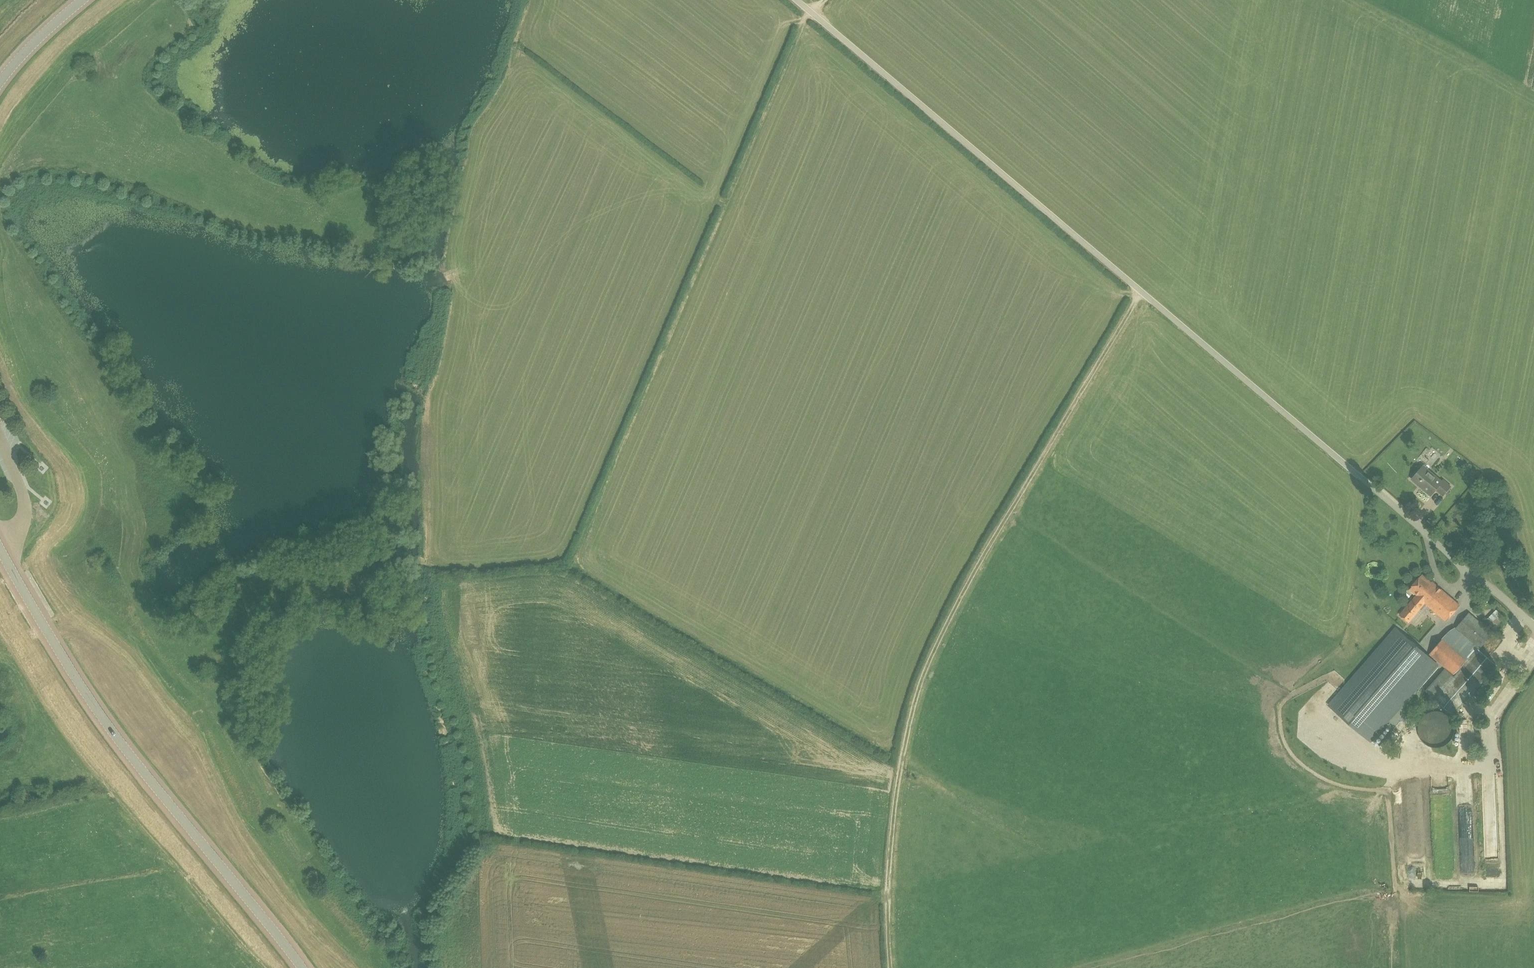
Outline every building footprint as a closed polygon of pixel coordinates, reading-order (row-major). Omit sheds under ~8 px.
[(1430,495),(1436,489),(1443,495),(1451,486),(1443,480),(1442,481),(1423,465),(1412,479),(1430,495)] [(1460,605),(1433,582),(1432,581),(1431,582),(1422,574),(1410,589),(1416,595),(1400,614),(1408,622),(1410,619),(1416,624),(1431,607),(1446,620),(1460,605)] [(1445,667),(1425,690),(1434,698),(1453,715),(1497,664),(1479,649),(1493,632),(1469,611),(1454,628),(1452,626),(1428,654),(1445,667)] [(1417,638),(1425,646),(1445,627),(1437,619),(1417,638)] [(1371,741),(1438,664),(1396,627),(1328,704),(1371,741)] [(1431,712),(1429,713),(1426,714),(1424,715),(1422,718),(1420,721),(1419,724),(1418,728),(1418,731),(1419,734),(1420,737),(1422,740),(1424,742),(1426,743),(1428,745),(1431,746),(1434,746),(1437,746),(1440,746),(1444,745),(1446,743),(1449,741),(1451,738),(1453,734),(1453,731),(1454,728),(1453,726),(1453,723),(1451,720),(1450,718),(1447,715),(1445,713),(1442,712),(1439,711),(1436,711),(1433,711),(1431,712)]
